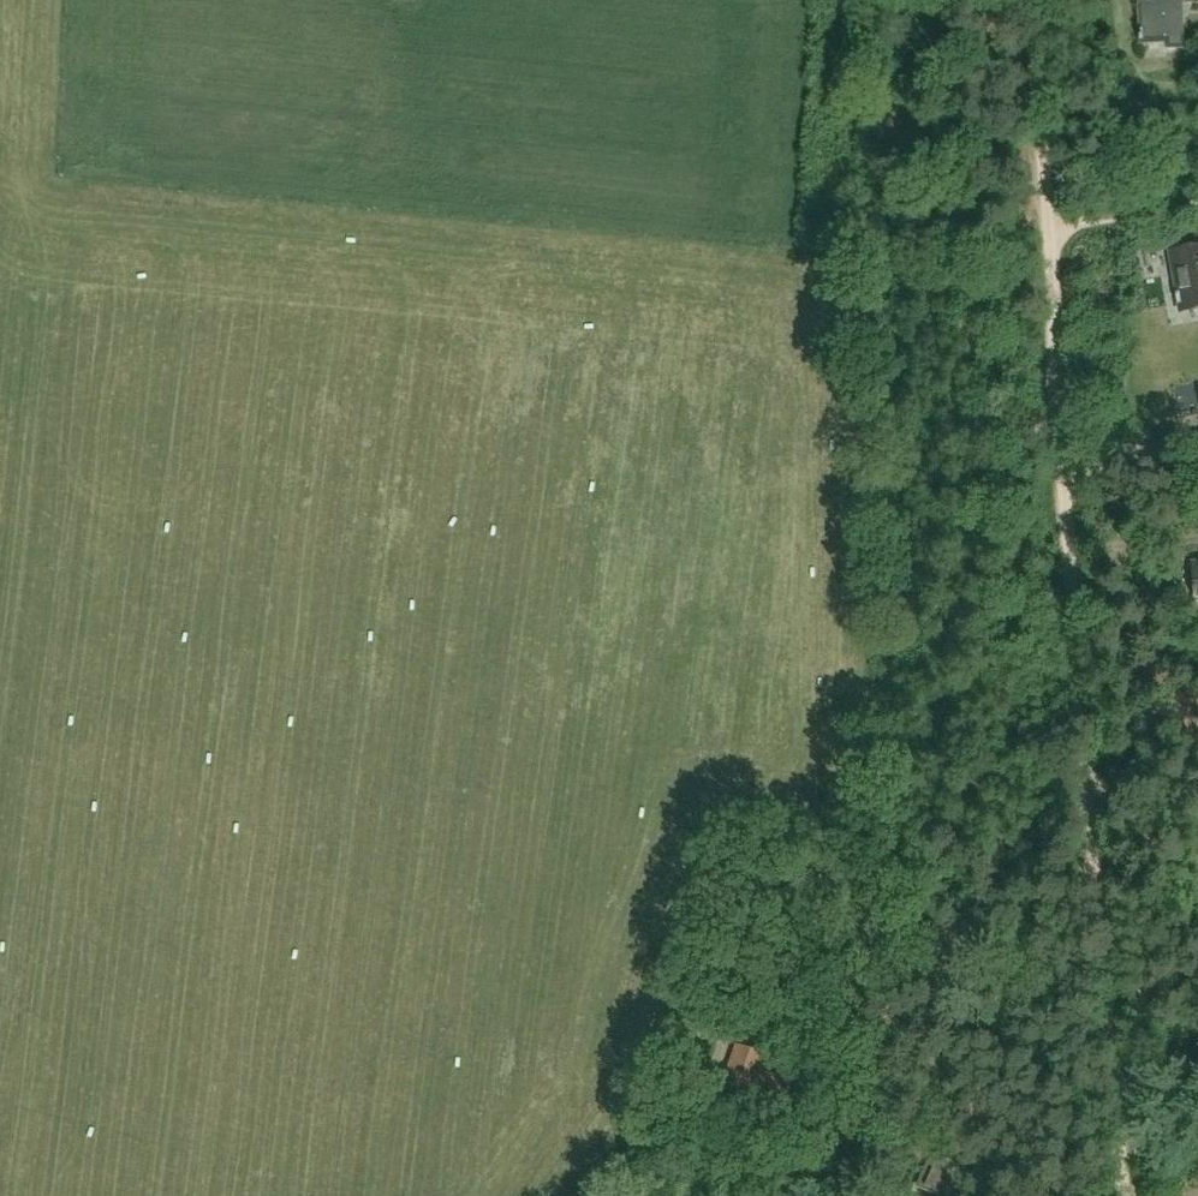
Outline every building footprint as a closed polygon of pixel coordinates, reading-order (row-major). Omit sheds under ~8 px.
[(1140,6),(1141,41),(1168,40),(1168,49),(1182,49),(1181,19),(1182,19),(1182,6),(1197,6),(1197,0),(1165,0),(1166,5),(1140,6)] [(1169,253),(1172,269),(1178,304),(1180,316),(1197,313),(1197,248),(1169,253)] [(725,1081),(779,1102),(787,1084),(759,1073),(765,1057),(738,1047),(725,1081)] [(919,1188),(935,1195),(951,1195),(963,1171),(933,1157),(919,1188)]
